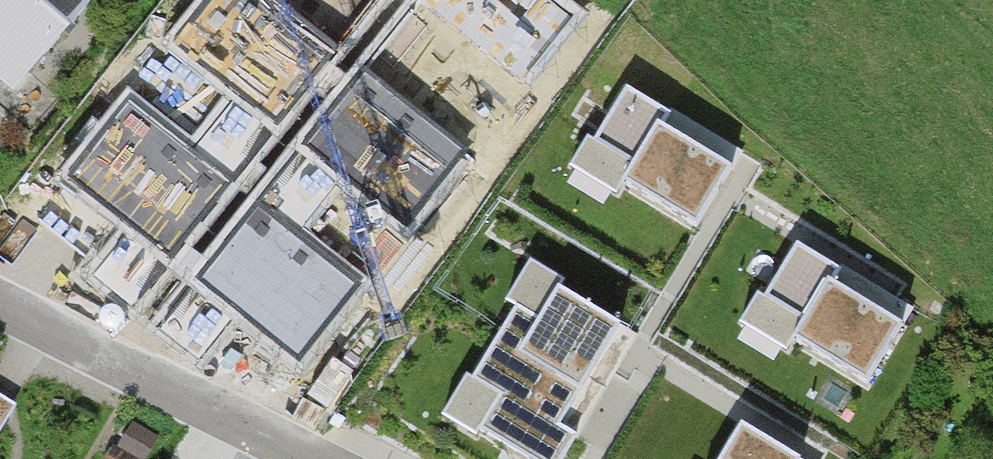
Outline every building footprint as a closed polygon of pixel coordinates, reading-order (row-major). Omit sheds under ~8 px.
[(100,0),(0,0),(0,94),(14,105),(102,2),(100,0)] [(431,49),(466,0),(360,0),(431,49)] [(454,27),(515,75),(560,18),(537,0),(476,0),(454,27)] [(698,239),(734,178),(661,135),(670,120),(626,93),(592,151),(633,175),(622,193),(698,239)] [(865,399),(901,339),(828,295),(837,280),(793,254),(758,311),(800,336),(789,354),(865,399)] [(515,312),(471,386),(500,403),(479,438),(515,458),(566,458),(576,442),(561,433),(620,334),(559,298),(541,328),(515,312)] [(0,400),(0,436),(16,410),(0,400)] [(124,429),(107,458),(140,458),(148,443),(124,429)] [(738,431),(722,458),(788,458),(738,431)]
